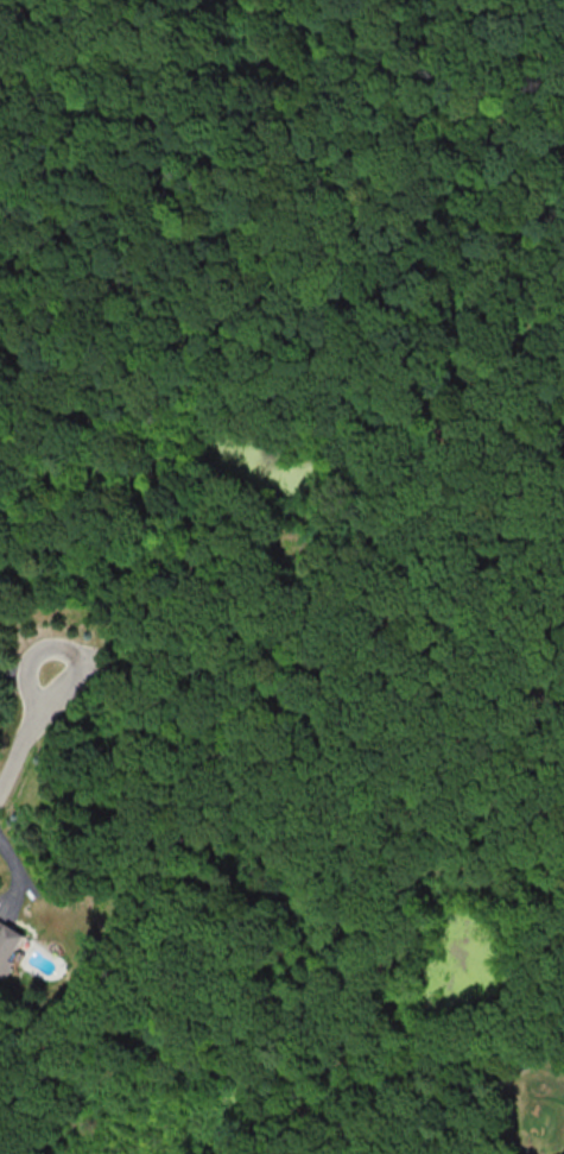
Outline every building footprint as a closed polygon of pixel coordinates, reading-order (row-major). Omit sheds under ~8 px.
[(0,920),(0,975),(4,977),(27,934),(0,920)]
